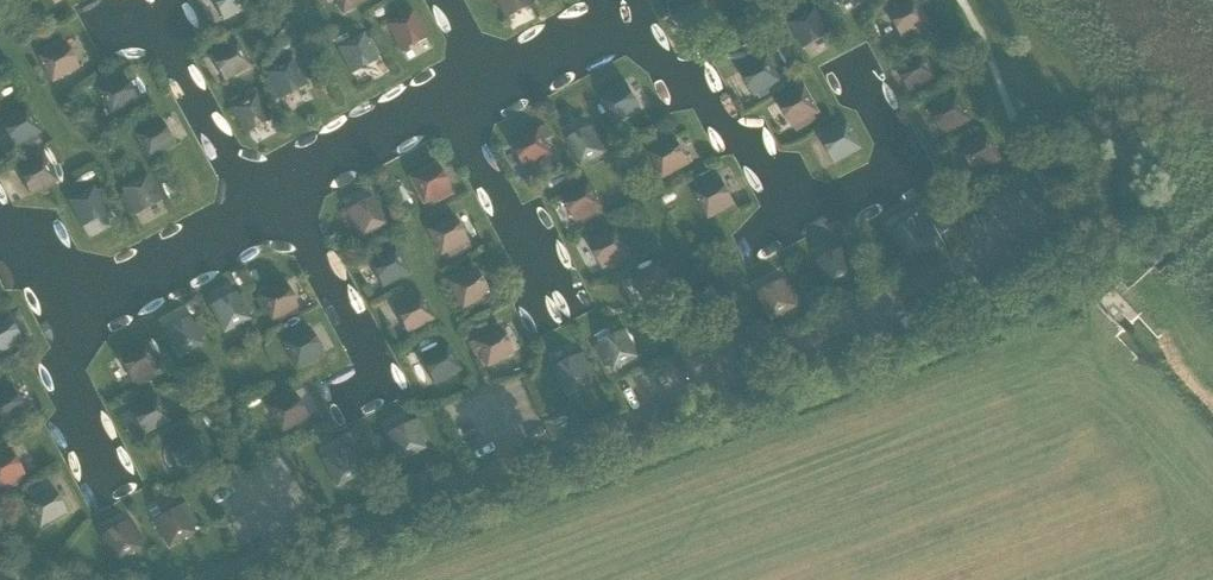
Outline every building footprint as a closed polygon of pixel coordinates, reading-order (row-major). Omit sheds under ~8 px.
[(225,21),(251,7),(248,0),(213,0),(225,21)] [(344,14),(370,0),(336,0),(344,14)] [(507,19),(533,5),(530,0),(497,0),(507,19)] [(675,14),(689,40),(716,25),(702,0),(700,0),(675,14)] [(919,0),(892,14),(905,40),(932,26),(919,0)] [(816,8),(790,23),(805,50),(831,35),(816,8)] [(414,11),(388,25),(402,52),(428,38),(414,11)] [(365,34),(339,47),(353,74),(379,60),(365,34)] [(238,41),(211,55),(225,81),(252,67),(238,41)] [(66,42),(39,56),(53,83),(80,68),(66,42)] [(926,54),(899,68),(913,95),(940,80),(926,54)] [(768,56),(741,70),(756,96),(782,82),(768,56)] [(293,59),(267,73),(281,100),(308,86),(293,59)] [(125,75),(98,90),(112,116),(139,102),(125,75)] [(629,85),(602,99),(615,125),(643,111),(629,85)] [(806,87),(779,102),(793,128),(820,113),(806,87)] [(258,94),(231,108),(246,135),(272,121),(258,94)] [(958,94),(931,109),(945,135),(972,121),(958,94)] [(28,107),(1,121),(15,147),(42,133),(28,107)] [(162,119),(135,133),(149,160),(176,145),(162,119)] [(849,123),(822,138),(836,164),(863,149),(849,123)] [(593,126),(567,140),(581,167),(607,153),(593,126)] [(540,129),(513,143),(527,169),(554,155),(540,129)] [(989,134),(962,149),(976,175),(1003,160),(989,134)] [(677,138),(650,153),(664,179),(691,165),(677,138)] [(44,155),(18,170),(32,196),(59,181),(44,155)] [(438,163),(411,178),(425,204),(452,189),(438,163)] [(149,175),(123,189),(137,216),(163,201),(149,175)] [(722,179),(696,193),(709,219),(736,205),(722,179)] [(590,182),(563,196),(577,222),(604,208),(590,182)] [(95,187),(69,201),(84,227),(110,214),(95,187)] [(374,197),(348,211),(362,238),(389,224),(374,197)] [(455,215),(428,229),(442,256),(469,241),(455,215)] [(618,229),(591,244),(605,270),(631,256),(618,229)] [(396,247),(369,262),(383,288),(410,273),(396,247)] [(844,248),(818,262),(832,289),(858,275),(844,248)] [(660,263),(633,277),(646,304),(674,289),(660,263)] [(477,268),(450,283),(464,309),(491,295),(477,268)] [(784,280),(758,294),(772,321),(798,307),(784,280)] [(286,282),(259,296),(273,322),(300,308),(286,282)] [(237,293),(211,306),(225,333),(251,320),(237,293)] [(421,294),(394,308),(408,334),(435,320),(421,294)] [(0,321),(0,355),(23,342),(9,316),(0,321)] [(190,317),(164,331),(178,358),(205,344),(190,317)] [(501,327),(474,341),(488,368),(515,353),(501,327)] [(311,328),(284,342),(298,368),(325,354),(311,328)] [(626,330),(600,344),(614,371),(641,357),(626,330)] [(147,342),(120,357),(134,383),(161,369),(147,342)] [(448,344),(421,359),(436,385),(463,371),(448,344)] [(580,355),(554,369),(568,396),(594,382),(580,355)] [(0,394),(0,427),(0,428),(27,413),(13,387),(0,394)] [(296,393),(269,407),(283,433),(310,420),(296,393)] [(157,395),(130,409),(144,436),(171,422),(157,395)] [(413,421),(386,435),(400,462),(427,448),(413,421)] [(194,431),(167,446),(181,472),(208,458),(194,431)] [(350,446),(324,460),(338,487),(364,473),(350,446)] [(0,455),(0,489),(25,475),(11,449),(0,455)] [(54,487),(27,502),(41,528),(68,513),(54,487)] [(180,507),(154,522),(170,548),(196,533),(180,507)] [(128,522),(102,536),(116,563),(143,548),(128,522)]
